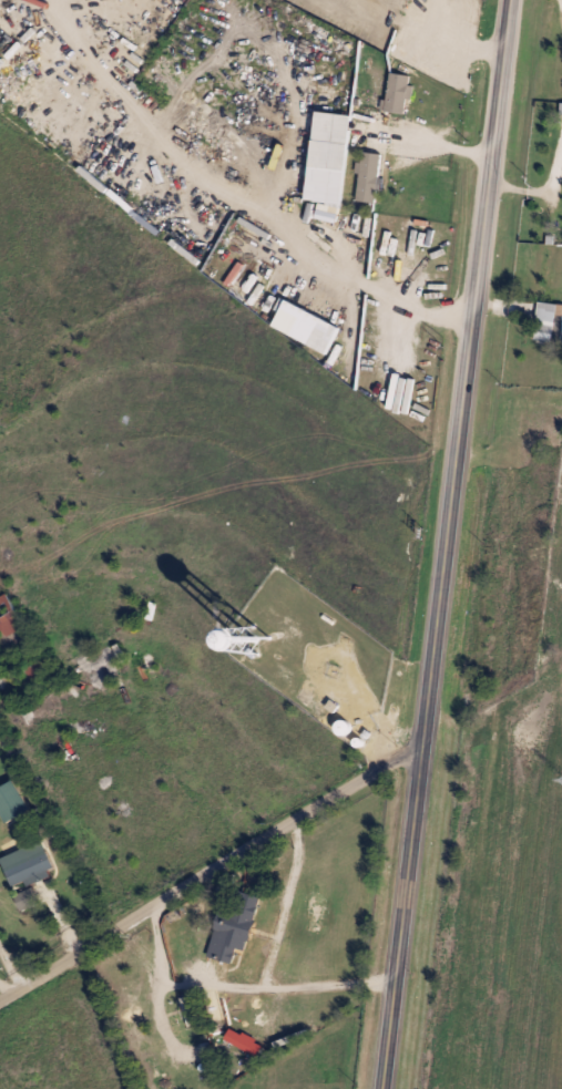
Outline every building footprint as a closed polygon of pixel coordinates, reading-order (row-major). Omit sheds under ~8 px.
[(406,113),(385,111),(389,72),(411,75),(406,113)] [(380,153),(380,202),(360,202),(360,153),(380,153)] [(289,337),(304,309),(328,322),(314,350),(289,337)] [(553,343),(533,339),(538,319),(558,323),(553,343)] [(7,636),(0,625),(0,595),(6,592),(25,624),(7,636)] [(6,821),(0,810),(0,786),(14,779),(30,809),(6,821)] [(6,857),(0,847),(0,845),(18,834),(24,847),(6,857)] [(6,867),(45,850),(54,870),(14,887),(6,867)] [(246,951),(238,948),(234,964),(216,958),(237,888),(263,896),(246,951)]
